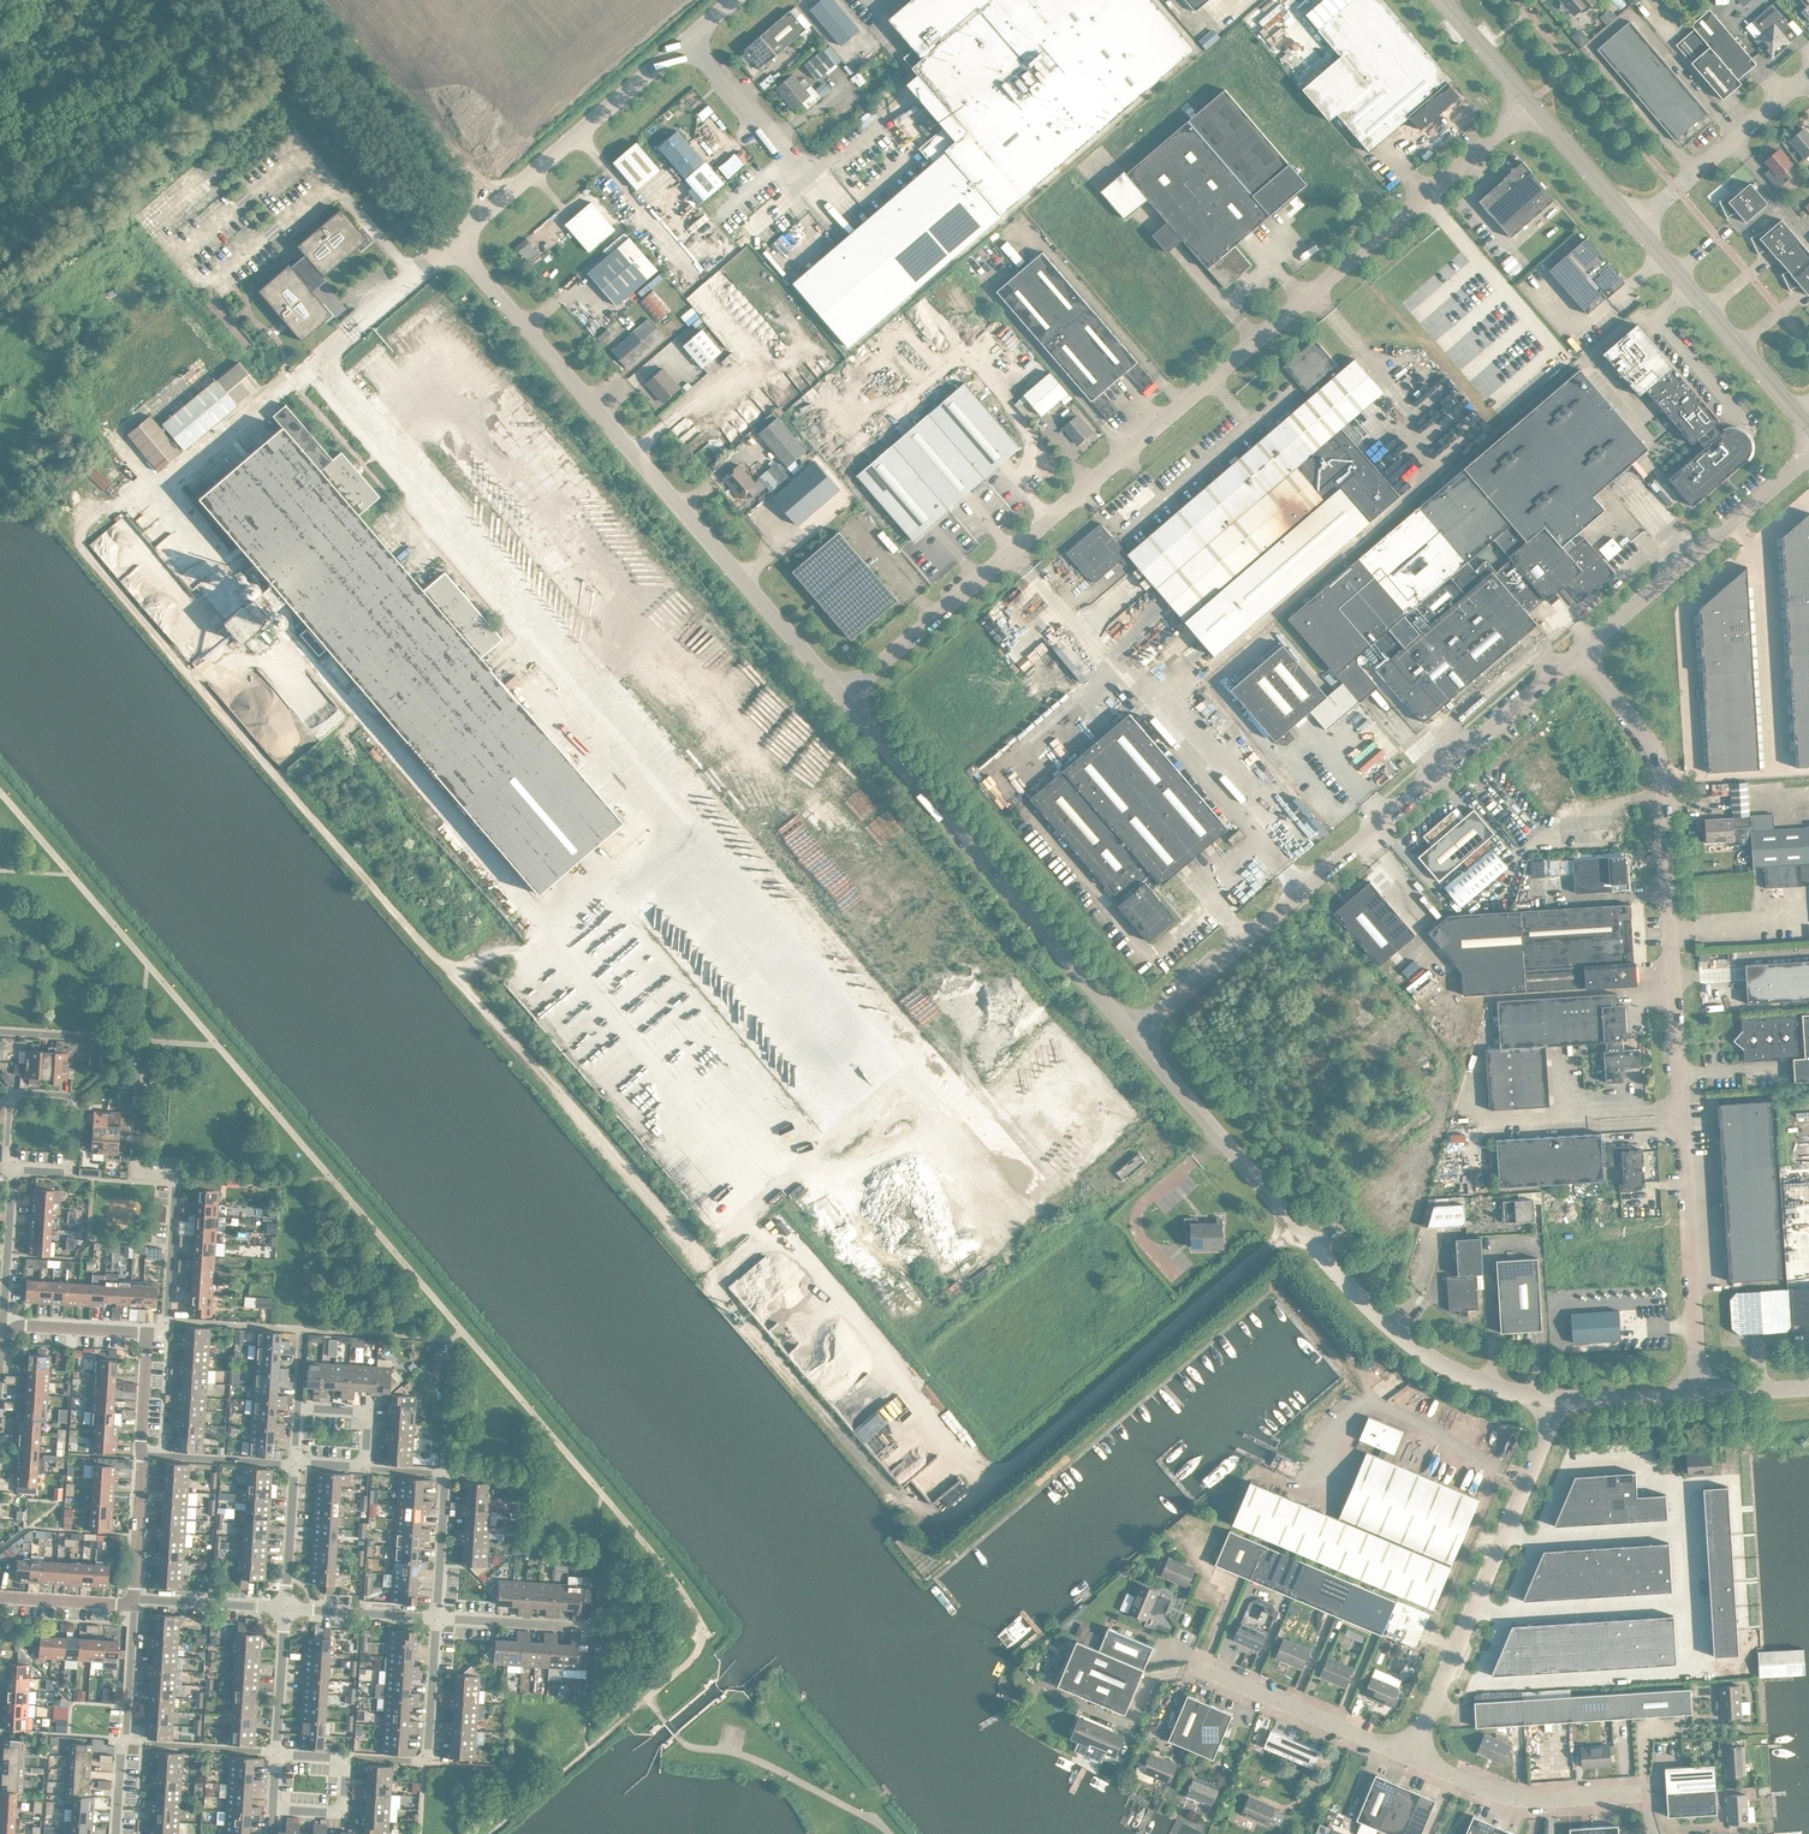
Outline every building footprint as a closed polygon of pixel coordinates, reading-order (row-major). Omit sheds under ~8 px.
[(793,277),(848,341),(1195,44),(1158,0),(905,0),(889,13),(914,43),(904,52),(919,69),(908,78),(944,121),(919,143),(932,158),(793,277)] [(842,40),(860,24),(840,0),(814,0),(810,3),(842,40)] [(1449,78),(1452,75),(1388,0),(1347,0),(1318,24),(1341,51),(1303,83),(1329,114),(1336,108),(1369,146),(1409,111),(1420,124),(1460,91),(1449,78)] [(1561,1),(1564,5),(1567,5),(1569,3),(1575,9),(1580,5),(1581,6),(1584,7),(1592,0),(1561,0),(1561,1)] [(1745,22),(1756,34),(1771,53),(1790,37),(1784,30),(1785,29),(1785,27),(1784,26),(1790,21),(1772,0),(1771,0),(1751,17),(1745,22)] [(1806,1),(1800,6),(1808,16),(1808,0),(1805,0),(1806,1)] [(790,4),(761,30),(777,49),(807,23),(790,4)] [(1610,4),(1600,12),(1606,19),(1616,11),(1610,4)] [(1691,20),(1694,24),(1742,79),(1750,72),(1746,68),(1756,59),(1709,4),(1691,20)] [(1597,44),(1675,135),(1708,107),(1630,15),(1597,44)] [(1580,24),(1572,31),(1581,41),(1589,34),(1580,24)] [(1742,79),(1694,24),(1676,39),(1723,94),(1735,83),(1736,84),(1742,79)] [(777,49),(761,30),(744,44),(745,46),(740,50),(747,59),(753,54),(760,63),(777,49)] [(805,59),(817,73),(835,58),(823,43),(805,59)] [(786,94),(794,103),(802,96),(808,102),(821,91),(811,80),(806,84),(793,69),(777,82),(784,91),(785,90),(788,93),(786,94)] [(1251,259),(1234,240),(1307,178),(1225,83),(1188,115),(1126,168),(1124,165),(1101,185),(1125,213),(1148,193),(1224,282),(1251,259)] [(1805,153),(1808,150),(1808,129),(1804,123),(1790,135),(1805,153)] [(704,194),(724,177),(705,156),(702,158),(689,143),(692,141),(678,125),(660,141),(686,172),(685,173),(704,194)] [(660,164),(637,136),(614,156),(637,183),(660,164)] [(1764,168),(1778,184),(1790,173),(1784,165),(1791,159),(1779,144),(1766,155),(1772,162),(1764,168)] [(1532,166),(1523,156),(1515,163),(1511,163),(1511,166),(1503,173),(1504,174),(1479,195),(1511,232),(1555,194),(1531,166),(1532,166)] [(1727,212),(1727,211),(1737,207),(1746,217),(1768,198),(1750,178),(1739,187),(1739,186),(1719,196),(1727,212)] [(565,218),(589,246),(615,223),(591,195),(565,218)] [(352,239),(362,231),(355,223),(356,223),(338,202),(294,240),(304,251),(290,263),(286,258),(255,284),(298,335),(329,308),(304,279),(312,272),(313,274),(317,272),(316,269),(318,268),(320,270),(354,241),(352,239)] [(1758,248),(1759,248),(1768,243),(1777,254),(1799,235),(1781,214),(1770,223),(1750,232),(1758,248)] [(571,226),(531,260),(554,287),(594,252),(571,226)] [(588,266),(617,299),(658,264),(629,231),(588,266)] [(1618,269),(1618,265),(1614,264),(1608,257),(1606,257),(1585,233),(1549,265),(1587,309),(1606,292),(1606,293),(1625,277),(1618,269)] [(1142,384),(1153,375),(1137,356),(1089,300),(1042,246),(996,285),(1107,414),(1118,404),(1103,386),(1126,366),(1142,384)] [(1790,284),(1799,280),(1808,290),(1808,254),(1802,260),(1801,259),(1782,268),(1789,285),(1790,284)] [(612,344),(628,362),(665,331),(649,312),(612,344)] [(1722,427),(1721,428),(1713,420),(1719,415),(1637,319),(1603,348),(1639,390),(1645,384),(1692,438),(1697,433),(1705,442),(1668,473),(1692,501),(1746,454),(1747,453),(1748,452),(1749,451),(1750,450),(1750,449),(1751,447),(1751,446),(1751,444),(1751,443),(1751,441),(1751,439),(1751,438),(1751,436),(1750,435),(1749,433),(1748,432),(1747,430),(1746,429),(1745,428),(1744,427),(1743,426),(1741,425),(1740,425),(1738,424),(1736,424),(1735,424),(1733,423),(1732,424),(1730,424),(1728,424),(1727,425),(1725,425),(1724,426),(1722,427)] [(683,339),(702,362),(721,346),(702,323),(683,339)] [(1082,533),(1066,547),(1088,572),(1089,571),(1094,577),(1109,564),(1121,554),(1126,560),(1132,554),(1155,581),(1184,614),(1212,647),(1398,487),(1341,421),(1383,386),(1355,353),(1340,366),(1335,360),(1337,359),(1315,333),(1283,361),(1305,386),(1306,385),(1311,391),(1185,499),(1167,514),(1127,548),(1126,549),(1122,544),(1123,543),(1100,517),(1082,533)] [(647,377),(663,396),(680,381),(663,363),(647,377)] [(1367,641),(1382,659),(1377,664),(1423,717),(1537,619),(1527,608),(1544,593),(1546,595),(1564,580),(1579,598),(1614,567),(1584,532),(1575,539),(1570,534),(1605,504),(1593,490),(1648,443),(1580,363),(1464,462),(1288,613),(1359,696),(1377,680),(1354,653),(1367,641)] [(1024,390),(1042,410),(1068,388),(1050,367),(1024,390)] [(235,399),(234,398),(214,374),(213,373),(159,418),(181,444),(235,399)] [(688,376),(682,381),(686,385),(691,380),(688,376)] [(856,469),(911,534),(1019,442),(963,377),(856,469)] [(279,420),(195,492),(252,558),(243,566),(260,585),(241,601),(240,600),(221,617),(237,635),(256,619),(255,618),(274,602),(291,621),(300,614),(534,887),(618,816),(477,651),(498,633),(441,566),(441,567),(436,562),(415,579),(355,509),(377,491),(338,446),(330,453),(283,398),(270,409),(279,420)] [(148,409),(125,428),(155,465),(178,446),(148,409)] [(1063,421),(1078,438),(1092,427),(1077,409),(1063,421)] [(759,427),(787,461),(806,445),(778,411),(759,427)] [(774,492),(797,519),(839,483),(816,455),(774,492)] [(733,484),(740,493),(749,486),(754,492),(767,481),(759,472),(754,476),(739,459),(723,472),(731,481),(732,480),(735,483),(733,484)] [(1781,532),(1795,762),(1808,762),(1808,508),(1781,532)] [(792,565),(851,633),(897,594),(838,525),(792,565)] [(1746,562),(1698,603),(1708,768),(1759,765),(1746,562)] [(323,644),(304,622),(297,628),(316,650),(323,644)] [(1282,639),(1230,683),(1275,735),(1276,734),(1280,740),(1286,740),(1295,732),(1293,733),(1286,725),(1310,705),(1326,724),(1359,696),(1342,677),(1327,690),(1319,682),(1282,639)] [(1118,900),(1148,936),(1175,912),(1151,883),(1159,877),(1161,879),(1227,822),(1129,708),(1030,793),(1105,881),(1107,880),(1118,892),(1117,893),(1121,897),(1118,900)] [(1747,775),(1729,776),(1732,812),(1732,822),(1741,822),(1741,826),(1750,825),(1749,810),(1747,775)] [(1452,805),(1437,818),(1466,852),(1494,828),(1473,803),(1460,814),(1452,805)] [(1751,839),(1752,862),(1764,861),(1765,883),(1808,880),(1808,821),(1773,824),(1772,808),(1749,810),(1750,825),(1751,839)] [(1733,840),(1751,839),(1750,825),(1741,826),(1741,822),(1732,822),(1732,812),(1704,814),(1705,838),(1733,836),(1733,840)] [(1466,852),(1437,818),(1422,830),(1430,840),(1417,851),(1438,875),(1466,852)] [(1227,833),(1232,839),(1243,830),(1238,824),(1227,833)] [(1507,862),(1490,842),(1443,882),(1461,902),(1507,862)] [(1572,854),(1574,887),(1629,884),(1628,858),(1625,858),(1624,850),(1608,851),(1608,852),(1572,854)] [(1333,907),(1378,960),(1415,929),(1369,876),(1333,907)] [(1461,966),(1462,989),(1635,979),(1634,957),(1631,957),(1628,913),(1631,913),(1630,899),(1447,910),(1428,926),(1461,966)] [(1744,959),(1747,998),(1808,994),(1808,955),(1744,959)] [(1605,1036),(1626,1034),(1624,999),(1617,1000),(1616,988),(1496,995),(1499,1043),(1485,1044),(1488,1104),(1548,1101),(1545,1041),(1605,1037),(1605,1036)] [(1792,1053),(1794,1077),(1806,1076),(1808,1076),(1808,1009),(1741,1013),(1741,1025),(1737,1030),(1737,1031),(1736,1032),(1737,1038),(1738,1039),(1737,1039),(1743,1044),(1743,1056),(1792,1053)] [(23,1043),(22,1057),(43,1058),(44,1045),(36,1044),(36,1038),(28,1037),(28,1044),(23,1043)] [(44,1045),(43,1058),(65,1060),(65,1046),(61,1046),(61,1040),(53,1039),(53,1045),(44,1045)] [(1605,1076),(1606,1077),(1622,1076),(1623,1075),(1622,1064),(1623,1062),(1639,1061),(1640,1060),(1639,1043),(1603,1045),(1605,1076)] [(87,1046),(86,1058),(97,1059),(98,1047),(87,1046)] [(34,1071),(43,1072),(43,1058),(22,1057),(21,1070),(26,1071),(26,1077),(34,1077),(34,1071)] [(43,1058),(43,1072),(51,1072),(50,1078),(59,1079),(59,1073),(64,1073),(65,1060),(43,1058)] [(1717,1098),(1719,1124),(1773,1121),(1771,1095),(1717,1098)] [(90,1117),(89,1125),(103,1126),(104,1105),(91,1104),(90,1109),(84,1108),(83,1116),(90,1117)] [(104,1105),(103,1126),(116,1127),(117,1118),(123,1119),(123,1111),(117,1110),(117,1106),(104,1105)] [(1719,1124),(1720,1149),(1774,1146),(1773,1121),(1719,1124)] [(88,1146),(101,1147),(103,1126),(89,1125),(89,1133),(82,1133),(82,1141),(88,1141),(88,1146)] [(103,1126),(101,1147),(115,1148),(115,1143),(121,1144),(122,1135),(116,1135),(116,1127),(103,1126)] [(1602,1161),(1621,1160),(1621,1145),(1631,1145),(1630,1138),(1620,1138),(1620,1140),(1614,1141),(1614,1138),(1601,1139),(1600,1128),(1496,1134),(1499,1182),(1603,1175),(1602,1161)] [(1621,1145),(1621,1160),(1623,1179),(1618,1179),(1618,1186),(1637,1185),(1636,1178),(1644,1178),(1643,1166),(1642,1166),(1641,1160),(1643,1160),(1642,1144),(1631,1145),(1621,1145)] [(1720,1149),(1722,1174),(1776,1171),(1774,1146),(1720,1149)] [(1115,1167),(1123,1175),(1146,1156),(1138,1147),(1115,1167)] [(77,1162),(76,1169),(97,1170),(98,1163),(77,1162)] [(1722,1174),(1724,1200),(1777,1196),(1776,1171),(1722,1174)] [(194,1182),(193,1196),(215,1197),(216,1184),(217,1184),(218,1174),(195,1172),(195,1182),(194,1182)] [(28,1195),(50,1197),(57,1197),(58,1184),(50,1183),(50,1177),(32,1176),(32,1182),(29,1182),(28,1195)] [(1502,1196),(1503,1210),(1501,1210),(1502,1214),(1503,1214),(1503,1217),(1534,1215),(1533,1194),(1502,1196)] [(28,1195),(27,1208),(49,1210),(50,1197),(28,1195)] [(193,1196),(193,1209),(214,1210),(215,1197),(193,1196)] [(1724,1200),(1725,1225),(1779,1222),(1777,1196),(1724,1200)] [(1433,1200),(1427,1222),(1464,1220),(1463,1198),(1433,1200)] [(154,1215),(162,1216),(163,1201),(155,1200),(154,1215)] [(27,1208),(26,1221),(48,1223),(49,1210),(27,1208)] [(193,1209),(192,1222),(213,1223),(214,1210),(193,1209)] [(1221,1213),(1219,1213),(1219,1212),(1216,1212),(1216,1218),(1196,1218),(1196,1212),(1191,1212),(1191,1242),(1222,1242),(1222,1233),(1221,1233),(1221,1213)] [(264,1217),(264,1227),(273,1227),(273,1217),(264,1217)] [(26,1221),(26,1234),(47,1236),(48,1223),(26,1221)] [(192,1222),(191,1235),(212,1236),(213,1223),(192,1222)] [(1725,1225),(1727,1250),(1781,1247),(1779,1222),(1725,1225)] [(1459,1309),(1467,1311),(1467,1304),(1477,1304),(1474,1268),(1482,1268),(1480,1232),(1455,1233),(1458,1269),(1446,1270),(1448,1305),(1458,1305),(1459,1309)] [(47,1236),(26,1234),(25,1248),(46,1249),(47,1236)] [(191,1235),(190,1248),(212,1249),(212,1236),(191,1235)] [(109,1238),(109,1255),(116,1255),(117,1238),(109,1238)] [(142,1252),(157,1252),(158,1241),(143,1240),(142,1252)] [(1781,1247),(1727,1250),(1728,1276),(1782,1273),(1781,1247)] [(190,1248),(189,1261),(211,1262),(212,1249),(190,1248)] [(1496,1255),(1500,1327),(1541,1324),(1537,1252),(1496,1255)] [(189,1261),(188,1274),(210,1275),(211,1262),(189,1261)] [(74,1298),(76,1277),(76,1270),(63,1269),(63,1276),(61,1297),(74,1298)] [(22,1295),(35,1296),(37,1274),(23,1273),(22,1295)] [(101,1273),(101,1278),(102,1278),(101,1294),(114,1295),(115,1274),(101,1273)] [(35,1296),(48,1297),(50,1275),(37,1274),(35,1296)] [(128,1275),(115,1274),(114,1295),(127,1296),(128,1275)] [(188,1274),(188,1286),(209,1288),(210,1275),(188,1274)] [(48,1297),(61,1297),(63,1276),(50,1275),(48,1297)] [(141,1276),(128,1275),(127,1296),(139,1297),(141,1276)] [(154,1277),(141,1276),(139,1297),(153,1298),(154,1277)] [(74,1298),(87,1299),(88,1278),(76,1277),(74,1298)] [(88,1278),(87,1299),(101,1300),(101,1294),(102,1278),(101,1278),(88,1278)] [(1790,1283),(1792,1319),(1808,1318),(1808,1282),(1790,1283)] [(1792,1319),(1790,1283),(1735,1286),(1729,1293),(1731,1323),(1737,1329),(1786,1326),(1792,1319)] [(209,1288),(188,1286),(187,1300),(187,1309),(208,1310),(209,1288)] [(242,1290),(241,1301),(252,1301),(252,1291),(242,1290)] [(252,1291),(252,1301),(268,1302),(269,1292),(252,1291)] [(1570,1308),(1572,1337),(1620,1334),(1618,1305),(1570,1308)] [(173,1327),(172,1334),(206,1336),(207,1322),(183,1320),(182,1328),(173,1327)] [(253,1325),(252,1339),(286,1341),(287,1334),(277,1334),(278,1326),(253,1325)] [(181,1341),(181,1348),(205,1350),(206,1336),(172,1334),(172,1340),(181,1341)] [(252,1339),(251,1353),(276,1354),(276,1347),(286,1348),(286,1341),(252,1339)] [(25,1348),(25,1361),(46,1363),(47,1349),(42,1349),(43,1343),(35,1342),(34,1348),(25,1348)] [(53,1345),(52,1358),(66,1358),(67,1345),(53,1345)] [(92,1352),(91,1366),(112,1367),(113,1353),(104,1353),(105,1347),(96,1346),(96,1352),(92,1352)] [(171,1354),(170,1361),(204,1363),(205,1350),(181,1348),(181,1355),(171,1354)] [(1362,1358),(1368,1364),(1379,1354),(1373,1348),(1362,1358)] [(432,1351),(425,1363),(434,1368),(441,1357),(432,1351)] [(251,1353),(250,1366),(285,1368),(285,1362),(275,1361),(276,1354),(251,1353)] [(410,1355),(404,1360),(411,1368),(416,1363),(410,1355)] [(310,1390),(316,1391),(319,1357),(304,1356),(303,1380),(310,1381),(310,1390)] [(324,1381),(331,1382),(332,1358),(319,1357),(316,1391),(323,1391),(324,1381)] [(337,1392),(344,1393),(346,1359),(332,1358),(331,1382),(338,1382),(337,1392)] [(346,1359),(344,1393),(351,1393),(351,1383),(358,1384),(360,1359),(346,1359)] [(373,1360),(360,1359),(358,1384),(365,1384),(365,1387),(372,1388),(373,1360)] [(387,1361),(373,1360),(372,1388),(378,1388),(379,1385),(386,1385),(396,1377),(394,1375),(387,1368),(387,1367),(387,1361)] [(25,1361),(24,1374),(45,1376),(46,1363),(25,1361)] [(180,1368),(179,1375),(204,1377),(204,1363),(170,1361),(170,1368),(180,1368)] [(392,1364),(387,1368),(394,1375),(399,1371),(392,1364)] [(91,1366),(90,1379),(111,1380),(112,1373),(112,1367),(91,1366)] [(250,1366),(250,1380),(274,1381),(274,1374),(284,1375),(285,1368),(250,1366)] [(24,1374),(23,1387),(44,1389),(45,1376),(24,1374)] [(169,1382),(169,1388),(203,1390),(204,1377),(179,1375),(179,1382),(169,1382)] [(90,1379),(89,1391),(110,1393),(111,1380),(90,1379)] [(250,1380),(249,1394),(283,1396),(283,1389),(274,1388),(274,1381),(250,1380)] [(385,1396),(384,1402),(412,1404),(413,1390),(407,1389),(398,1380),(388,1388),(388,1396),(385,1396)] [(23,1387),(22,1400),(44,1402),(44,1389),(23,1387)] [(178,1396),(177,1403),(202,1404),(203,1390),(169,1388),(168,1395),(178,1396)] [(89,1391),(88,1404),(110,1406),(110,1393),(89,1391)] [(249,1394),(248,1407),(272,1409),(273,1402),(282,1402),(283,1396),(249,1394)] [(22,1400),(21,1413),(37,1414),(37,1415),(43,1415),(44,1402),(22,1400)] [(387,1409),(387,1416),(411,1418),(412,1404),(384,1402),(384,1409),(387,1409)] [(167,1409),(167,1416),(201,1418),(202,1404),(177,1403),(177,1410),(167,1409)] [(87,1418),(93,1418),(109,1419),(109,1418),(110,1406),(88,1404),(87,1418)] [(248,1407),(247,1421),(281,1423),(281,1416),(272,1416),(272,1409),(248,1407)] [(16,1412),(15,1426),(36,1427),(37,1415),(37,1414),(21,1413),(16,1412)] [(1381,1442),(1377,1452),(1382,1454),(1386,1444),(1393,1447),(1401,1426),(1367,1412),(1359,1432),(1381,1442)] [(176,1423),(176,1430),(200,1431),(201,1418),(167,1416),(166,1422),(176,1423)] [(377,1422),(376,1429),(410,1431),(411,1418),(387,1416),(386,1423),(377,1422)] [(93,1418),(92,1431),(114,1432),(114,1418),(109,1418),(109,1419),(93,1418)] [(247,1421),(246,1434),(270,1436),(271,1429),(281,1430),(281,1423),(247,1421)] [(15,1426),(14,1439),(35,1440),(36,1427),(15,1426)] [(385,1437),(385,1443),(409,1445),(410,1431),(376,1429),(376,1436),(385,1437)] [(200,1431),(176,1430),(175,1437),(166,1436),(165,1443),(199,1446),(200,1431)] [(114,1432),(92,1431),(91,1444),(113,1445),(114,1432)] [(270,1436),(246,1434),(245,1449),(279,1451),(280,1444),(270,1443),(270,1436)] [(14,1439),(13,1452),(35,1453),(35,1440),(14,1439)] [(409,1445),(385,1443),(384,1450),(375,1450),(374,1457),(408,1459),(409,1445)] [(1249,1476),(1232,1517),(1431,1602),(1449,1560),(1477,1494),(1382,1454),(1377,1452),(1366,1447),(1338,1513),(1249,1476)] [(1686,1449),(1687,1470),(1707,1469),(1706,1463),(1710,1463),(1709,1448),(1686,1449)] [(13,1452),(12,1465),(34,1466),(35,1453),(13,1452)] [(90,1458),(89,1471),(111,1473),(112,1459),(115,1459),(115,1460),(126,1461),(127,1454),(95,1452),(95,1458),(90,1458)] [(162,1456),(161,1470),(185,1472),(186,1458),(162,1456)] [(244,1469),(243,1476),(268,1477),(269,1463),(235,1461),(234,1468),(244,1469)] [(34,1466),(12,1465),(11,1478),(20,1479),(20,1485),(28,1486),(28,1479),(33,1480),(34,1466)] [(313,1466),(312,1480),(337,1482),(337,1475),(347,1475),(347,1468),(313,1466)] [(1634,1467),(1574,1470),(1553,1520),(1666,1513),(1664,1489),(1636,1491),(1634,1467)] [(161,1470),(160,1484),(184,1485),(185,1472),(161,1470)] [(89,1471),(89,1484),(110,1486),(111,1473),(89,1471)] [(395,1471),(395,1485),(419,1487),(419,1480),(429,1481),(429,1473),(395,1471)] [(464,1483),(463,1490),(488,1491),(489,1477),(454,1475),(454,1482),(464,1483)] [(233,1482),(233,1489),(267,1491),(268,1477),(243,1476),(243,1483),(233,1482)] [(312,1480),(311,1494),(336,1495),(337,1482),(312,1480)] [(1727,1481),(1702,1483),(1713,1651),(1737,1649),(1727,1481)] [(89,1484),(88,1497),(109,1499),(110,1486),(89,1484)] [(160,1484),(159,1498),(184,1499),(184,1485),(160,1484)] [(395,1485),(394,1499),(428,1501),(428,1495),(418,1494),(419,1487),(395,1485)] [(242,1496),(242,1503),(266,1504),(267,1491),(233,1489),(232,1495),(242,1496)] [(453,1502),(453,1503),(487,1505),(488,1491),(463,1490),(463,1497),(453,1496),(453,1502)] [(311,1494),(310,1507),(335,1509),(336,1495),(311,1494)] [(88,1497),(87,1510),(108,1511),(109,1499),(88,1497)] [(159,1498),(158,1511),(183,1513),(184,1499),(159,1498)] [(394,1499),(393,1513),(417,1514),(418,1507),(427,1508),(428,1501),(394,1499)] [(242,1503),(241,1517),(265,1518),(266,1504),(242,1503)] [(462,1510),(462,1517),(486,1519),(487,1505),(453,1503),(453,1504),(452,1510),(462,1510)] [(310,1507),(309,1521),(334,1523),(335,1509),(310,1507)] [(108,1511),(87,1510),(86,1524),(108,1525),(108,1511)] [(148,1518),(148,1524),(182,1526),(183,1513),(158,1511),(158,1518),(148,1518)] [(393,1513),(392,1526),(426,1529),(426,1522),(417,1521),(417,1514),(393,1513)] [(241,1517),(240,1530),(264,1532),(265,1518),(241,1517)] [(451,1523),(451,1530),(485,1532),(486,1519),(462,1517),(461,1524),(451,1523)] [(309,1521),(309,1535),(333,1536),(334,1523),(309,1521)] [(157,1532),(157,1539),(181,1540),(182,1526),(148,1524),(147,1531),(157,1532)] [(1214,1558),(1248,1573),(1262,1539),(1228,1524),(1214,1558)] [(392,1526),(391,1540),(415,1542),(416,1535),(425,1535),(426,1529),(392,1526)] [(240,1530),(239,1544),(263,1546),(264,1532),(240,1530)] [(460,1537),(460,1544),(484,1546),(485,1532),(451,1530),(451,1537),(460,1537)] [(13,1535),(6,1540),(12,1548),(19,1542),(13,1535)] [(309,1535),(308,1548),(332,1550),(333,1536),(309,1535)] [(1543,1545),(1522,1595),(1670,1586),(1667,1538),(1543,1545)] [(146,1545),(146,1552),(180,1554),(181,1540),(157,1539),(156,1546),(146,1545)] [(1248,1573),(1292,1591),(1306,1557),(1262,1539),(1248,1573)] [(0,1545),(0,1546),(5,1553),(12,1548),(6,1540),(0,1545)] [(391,1540),(390,1554),(424,1556),(425,1549),(415,1548),(415,1542),(391,1540)] [(235,1551),(235,1557),(262,1559),(263,1546),(239,1544),(239,1551),(235,1551)] [(484,1546),(460,1544),(459,1559),(465,1559),(473,1569),(483,1560),(484,1546)] [(308,1548),(307,1562),(334,1564),(335,1557),(332,1557),(332,1550),(308,1548)] [(551,1551),(551,1566),(559,1566),(559,1552),(551,1551)] [(1168,1551),(1160,1569),(1186,1581),(1194,1562),(1168,1551)] [(155,1559),(155,1566),(179,1567),(180,1554),(146,1552),(146,1558),(155,1559)] [(12,1574),(26,1575),(27,1554),(14,1553),(13,1557),(7,1557),(7,1565),(13,1565),(12,1574)] [(26,1575),(39,1576),(40,1554),(27,1554),(26,1575)] [(39,1576),(52,1577),(53,1555),(40,1554),(39,1576)] [(390,1554),(389,1567),(414,1569),(414,1562),(424,1563),(424,1556),(390,1554)] [(52,1577),(65,1578),(66,1556),(53,1555),(52,1577)] [(65,1578),(78,1578),(79,1557),(66,1556),(65,1578)] [(78,1578),(90,1579),(92,1558),(79,1557),(78,1578)] [(262,1559),(235,1557),(234,1564),(238,1564),(237,1572),(238,1572),(237,1582),(244,1583),(245,1572),(262,1573),(262,1559)] [(1292,1591),(1336,1610),(1351,1576),(1306,1557),(1292,1591)] [(92,1558),(90,1579),(104,1580),(105,1559),(92,1558)] [(334,1564),(307,1562),(306,1576),(323,1577),(322,1588),(329,1588),(330,1578),(331,1570),(334,1570),(334,1564)] [(179,1567),(155,1566),(154,1573),(145,1572),(144,1579),(178,1582),(179,1567)] [(389,1567),(388,1581),(416,1583),(416,1576),(413,1576),(414,1569),(389,1567)] [(578,1579),(577,1594),(586,1595),(588,1595),(589,1571),(579,1571),(578,1579)] [(494,1598),(508,1599),(509,1575),(495,1574),(485,1582),(494,1592),(494,1598)] [(514,1609),(521,1610),(523,1576),(509,1575),(508,1599),(515,1600),(514,1609)] [(528,1600),(535,1601),(537,1576),(523,1576),(521,1610),(528,1610),(528,1600)] [(541,1611),(548,1611),(550,1577),(537,1576),(535,1601),(542,1601),(541,1611)] [(1336,1610),(1380,1629),(1395,1595),(1351,1576),(1336,1610)] [(556,1602),(562,1603),(564,1578),(550,1577),(548,1611),(555,1612),(556,1602)] [(564,1578),(562,1603),(569,1603),(569,1613),(576,1613),(577,1601),(577,1594),(578,1579),(564,1578)] [(1127,1606),(1145,1614),(1149,1606),(1155,1608),(1156,1605),(1164,1608),(1170,1594),(1156,1588),(1157,1585),(1139,1578),(1127,1606)] [(416,1583),(388,1581),(387,1595),(412,1597),(412,1589),(415,1589),(416,1583)] [(1291,1598),(1287,1606),(1296,1610),(1300,1602),(1291,1598)] [(152,1615),(151,1622),(176,1623),(176,1609),(142,1607),(142,1614),(152,1615)] [(1672,1610),(1510,1620),(1489,1670),(1675,1659),(1672,1610)] [(1240,1615),(1232,1634),(1259,1645),(1266,1626),(1240,1615)] [(230,1634),(229,1640),(257,1642),(258,1628),(241,1627),(242,1616),(235,1616),(234,1626),(233,1634),(230,1634)] [(1107,1621),(1098,1644),(1143,1663),(1152,1640),(1107,1621)] [(141,1628),(141,1635),(175,1637),(176,1623),(151,1622),(151,1629),(141,1628)] [(302,1631),(301,1645),(329,1647),(329,1640),(326,1640),(327,1632),(326,1632),(327,1622),(320,1622),(319,1632),(302,1631)] [(386,1622),(385,1637),(412,1638),(413,1632),(410,1632),(410,1624),(386,1622)] [(504,1658),(518,1659),(520,1625),(513,1625),(513,1634),(506,1634),(504,1658)] [(518,1659),(531,1660),(533,1636),(526,1635),(527,1626),(520,1625),(518,1659)] [(531,1660),(545,1661),(547,1627),(540,1627),(540,1636),(533,1636),(531,1660)] [(545,1661),(559,1662),(560,1638),(553,1637),(554,1627),(547,1627),(545,1661)] [(560,1638),(559,1662),(573,1663),(574,1639),(575,1629),(568,1628),(567,1638),(560,1638)] [(35,1651),(48,1652),(50,1630),(36,1629),(36,1638),(29,1638),(29,1646),(30,1646),(35,1646),(35,1651)] [(48,1652),(61,1652),(63,1631),(50,1630),(48,1652)] [(61,1652),(74,1653),(76,1632),(63,1631),(61,1652)] [(74,1653),(87,1654),(89,1633),(76,1632),(74,1653)] [(1382,1632),(1377,1644),(1384,1647),(1389,1635),(1382,1632)] [(87,1654),(100,1655),(102,1633),(89,1633),(87,1654)] [(102,1633),(100,1655),(100,1661),(113,1662),(114,1651),(120,1652),(121,1643),(115,1643),(115,1634),(102,1633)] [(490,1657),(504,1658),(506,1634),(491,1633),(491,1639),(481,1648),(490,1657)] [(1275,1651),(1301,1662),(1308,1644),(1282,1633),(1275,1651)] [(1098,1644),(1076,1634),(1075,1635),(1056,1679),(1066,1683),(1124,1708),(1143,1663),(1098,1644)] [(150,1642),(149,1649),(174,1650),(175,1637),(141,1635),(141,1636),(140,1641),(150,1642)] [(16,1636),(15,1651),(23,1651),(22,1657),(27,1658),(31,1654),(26,1649),(16,1636)] [(385,1637),(384,1650),(408,1652),(409,1645),(412,1645),(412,1638),(385,1637)] [(574,1639),(573,1663),(583,1663),(585,1639),(574,1639)] [(232,1647),(232,1654),(256,1656),(257,1642),(229,1640),(229,1647),(232,1647)] [(301,1645),(301,1659),(325,1660),(325,1653),(329,1654),(329,1647),(301,1645)] [(30,1646),(26,1649),(31,1654),(35,1651),(35,1646),(30,1646)] [(139,1655),(139,1662),(173,1664),(174,1650),(149,1649),(149,1656),(139,1655)] [(384,1650),(383,1664),(417,1666),(417,1659),(408,1659),(408,1652),(384,1650)] [(5,1670),(26,1671),(27,1658),(22,1657),(23,1651),(15,1651),(14,1657),(5,1656),(5,1670)] [(1319,1670),(1345,1681),(1353,1663),(1327,1652),(1319,1670)] [(232,1654),(231,1668),(255,1669),(256,1656),(232,1654)] [(301,1659),(300,1672),(324,1674),(325,1660),(301,1659)] [(452,1668),(451,1682),(475,1684),(476,1669),(468,1660),(458,1668),(452,1668)] [(148,1669),(148,1676),(172,1678),(173,1664),(139,1662),(138,1669),(148,1669)] [(383,1664),(382,1678),(406,1679),(407,1672),(417,1673),(417,1666),(383,1664)] [(231,1668),(230,1682),(254,1683),(255,1669),(231,1668)] [(4,1683),(25,1684),(26,1671),(5,1670),(4,1683)] [(1363,1689),(1389,1700),(1397,1682),(1371,1671),(1363,1689)] [(300,1672),(299,1686),(323,1688),(324,1674),(300,1672)] [(148,1676),(147,1690),(171,1691),(172,1678),(148,1676)] [(382,1678),(381,1691),(415,1694),(416,1687),(406,1686),(406,1679),(382,1678)] [(1719,1681),(1721,1712),(1740,1711),(1738,1680),(1719,1681)] [(230,1682),(229,1695),(254,1697),(254,1683),(230,1682)] [(441,1688),(440,1695),(474,1697),(475,1684),(451,1682),(450,1689),(441,1688)] [(3,1696),(24,1697),(25,1684),(4,1683),(0,1683),(0,1689),(3,1689),(3,1696)] [(1689,1683),(1629,1686),(1631,1712),(1691,1708),(1689,1683)] [(74,1684),(73,1694),(81,1695),(82,1685),(74,1684)] [(299,1686),(298,1700),(322,1701),(323,1688),(299,1686)] [(1629,1686),(1569,1690),(1571,1715),(1631,1712),(1629,1686)] [(98,1696),(113,1697),(113,1688),(98,1687),(98,1696)] [(1167,1734),(1190,1744),(1209,1698),(1186,1689),(1181,1700),(1167,1734)] [(147,1690),(146,1704),(170,1705),(171,1691),(147,1690)] [(1569,1690),(1521,1693),(1523,1718),(1571,1715),(1569,1690)] [(381,1691),(380,1705),(405,1707),(405,1700),(415,1700),(415,1694),(381,1691)] [(1523,1718),(1521,1693),(1473,1696),(1474,1721),(1523,1718)] [(219,1702),(219,1708),(253,1710),(254,1697),(229,1695),(229,1702),(219,1702)] [(449,1702),(449,1709),(473,1711),(474,1697),(440,1695),(440,1702),(449,1702)] [(3,1696),(2,1709),(24,1710),(24,1697),(3,1696)] [(1209,1698),(1190,1744),(1212,1753),(1226,1719),(1227,1719),(1231,1708),(1209,1698)] [(51,1700),(50,1712),(53,1713),(64,1713),(65,1713),(65,1700),(51,1700)] [(298,1700),(297,1713),(321,1715),(322,1701),(298,1700)] [(146,1704),(145,1717),(169,1719),(170,1705),(146,1704)] [(380,1705),(379,1719),(413,1721),(414,1720),(414,1715),(414,1714),(404,1714),(405,1707),(380,1705)] [(228,1716),(227,1723),(252,1724),(253,1710),(219,1708),(218,1715),(228,1716)] [(2,1715),(1,1722),(23,1724),(24,1710),(2,1709),(0,1709),(0,1715),(2,1715)] [(439,1716),(438,1722),(472,1725),(473,1711),(449,1709),(449,1716),(439,1716)] [(53,1713),(53,1725),(63,1726),(64,1713),(53,1713)] [(297,1713),(296,1727),(321,1729),(321,1715),(297,1713)] [(169,1719),(145,1717),(144,1731),(168,1733),(169,1719)] [(379,1719),(379,1732),(403,1734),(403,1727),(413,1728),(413,1721),(379,1719)] [(1097,1720),(1085,1747),(1094,1750),(1109,1757),(1112,1748),(1123,1752),(1130,1734),(1097,1720)] [(448,1730),(447,1737),(472,1738),(472,1725),(438,1722),(438,1729),(448,1730)] [(252,1724),(227,1723),(227,1730),(217,1729),(217,1736),(251,1738),(252,1724)] [(1262,1741),(1312,1762),(1319,1745),(1269,1724),(1262,1741)] [(321,1729),(296,1727),(295,1741),(329,1743),(330,1736),(320,1736),(321,1729)] [(1483,1728),(1476,1747),(1502,1758),(1510,1739),(1483,1728)] [(0,1742),(0,1746),(21,1747),(22,1734),(1,1732),(0,1742)] [(403,1734),(379,1732),(378,1747),(412,1749),(412,1741),(402,1741),(403,1734)] [(67,1736),(66,1750),(87,1751),(88,1738),(67,1736)] [(472,1738),(447,1737),(447,1744),(437,1743),(437,1750),(471,1753),(472,1738)] [(1579,1742),(1581,1762),(1609,1760),(1608,1740),(1579,1742)] [(1722,1742),(1724,1770),(1744,1769),(1742,1741),(1722,1742)] [(155,1752),(154,1759),(179,1761),(180,1747),(146,1744),(145,1752),(155,1752)] [(20,1760),(21,1747),(0,1746),(0,1759),(20,1760)] [(1136,1772),(1150,1777),(1153,1771),(1168,1777),(1175,1759),(1149,1748),(1144,1759),(1137,1756),(1134,1766),(1136,1772)] [(66,1750),(65,1763),(87,1764),(87,1751),(66,1750)] [(226,1750),(225,1764),(249,1765),(250,1758),(259,1759),(260,1752),(226,1750)] [(364,1766),(364,1773),(388,1774),(389,1760),(355,1758),(354,1765),(364,1766)] [(20,1773),(20,1760),(0,1759),(0,1772),(20,1773)] [(144,1765),(144,1772),(178,1774),(179,1761),(154,1759),(154,1766),(144,1765)] [(1663,1762),(1665,1787),(1714,1784),(1712,1759),(1663,1762)] [(65,1763),(64,1776),(86,1777),(87,1764),(65,1763)] [(225,1764),(224,1777),(258,1780),(258,1773),(249,1772),(249,1765),(225,1764)] [(1355,1814),(1377,1823),(1397,1778),(1374,1769),(1355,1814)] [(1184,1789),(1210,1800),(1218,1782),(1192,1771),(1184,1789)] [(13,1785),(13,1786),(19,1786),(20,1773),(0,1772),(0,1785),(13,1785)] [(153,1780),(153,1787),(177,1788),(178,1774),(144,1772),(143,1779),(153,1780)] [(353,1779),(353,1786),(387,1788),(388,1774),(364,1773),(363,1780),(353,1779)] [(63,1789),(69,1790),(69,1789),(85,1790),(85,1789),(86,1777),(64,1776),(63,1789)] [(224,1777),(223,1791),(247,1793),(248,1786),(257,1786),(258,1780),(224,1777)] [(1377,1823),(1403,1833),(1417,1833),(1434,1794),(1397,1778),(1377,1823)] [(1714,1784),(1665,1787),(1666,1811),(1715,1808),(1714,1784)] [(12,1798),(13,1786),(13,1785),(0,1785),(0,1798),(12,1798)] [(362,1793),(362,1800),(386,1802),(387,1788),(353,1786),(353,1792),(362,1793)] [(142,1794),(142,1800),(176,1802),(177,1788),(153,1787),(152,1793),(142,1793),(142,1794)] [(68,1797),(68,1802),(90,1803),(90,1790),(85,1789),(85,1790),(69,1789),(69,1790),(63,1789),(63,1797),(68,1797)] [(1725,1790),(1727,1818),(1746,1817),(1745,1789),(1725,1790)] [(1158,1790),(1152,1803),(1160,1807),(1167,1795),(1158,1790)] [(1248,1790),(1240,1809),(1266,1820),(1274,1802),(1248,1790)] [(223,1791),(222,1805),(256,1807),(257,1800),(247,1800),(247,1793),(223,1791)] [(11,1811),(12,1798),(0,1798),(0,1811),(11,1811)] [(151,1807),(151,1814),(175,1815),(176,1802),(142,1800),(142,1806),(151,1807)] [(358,1807),(358,1813),(385,1815),(386,1802),(362,1800),(361,1807),(358,1807)] [(68,1802),(67,1815),(89,1816),(90,1803),(68,1802)] [(222,1805),(221,1818),(246,1820),(246,1813),(256,1814),(256,1813),(256,1807),(222,1805)] [(1494,1819),(1472,1810),(1461,1833),(1488,1833),(1494,1819)] [(15,1825),(16,1812),(11,1811),(0,1811),(0,1824),(15,1825)] [(358,1813),(357,1820),(361,1820),(360,1828),(365,1833),(373,1833),(378,1829),(384,1829),(385,1815),(358,1813)] [(141,1820),(140,1827),(174,1829),(175,1815),(151,1814),(150,1821),(141,1820)] [(67,1815),(66,1828),(88,1829),(89,1816),(67,1815)] [(289,1816),(282,1816),(282,1825),(274,1825),(274,1833),(288,1833),(289,1816)] [(302,1827),(295,1826),(296,1817),(295,1817),(289,1816),(288,1833),(302,1833),(302,1827)] [(316,1818),(310,1817),(309,1827),(302,1827),(302,1833),(315,1833),(316,1818)] [(220,1832),(251,1833),(254,1833),(255,1828),(245,1827),(246,1820),(221,1818),(220,1832)] [(329,1828),(322,1828),(323,1818),(316,1818),(315,1833),(329,1833),(329,1828)] [(1311,1833),(1324,1833),(1329,1822),(1318,1818),(1311,1833)] [(1517,1829),(1494,1819),(1488,1833),(1515,1833),(1517,1829)] [(1592,1821),(1593,1833),(1618,1833),(1617,1819),(1592,1821)] [(1569,1833),(1593,1833),(1592,1821),(1568,1822),(1569,1833)] [(15,1825),(0,1824),(0,1833),(15,1833),(15,1825)] [(1331,1824),(1327,1833),(1356,1833),(1331,1824)] [(343,1826),(337,1826),(336,1829),(329,1828),(329,1833),(343,1833),(343,1826)]
